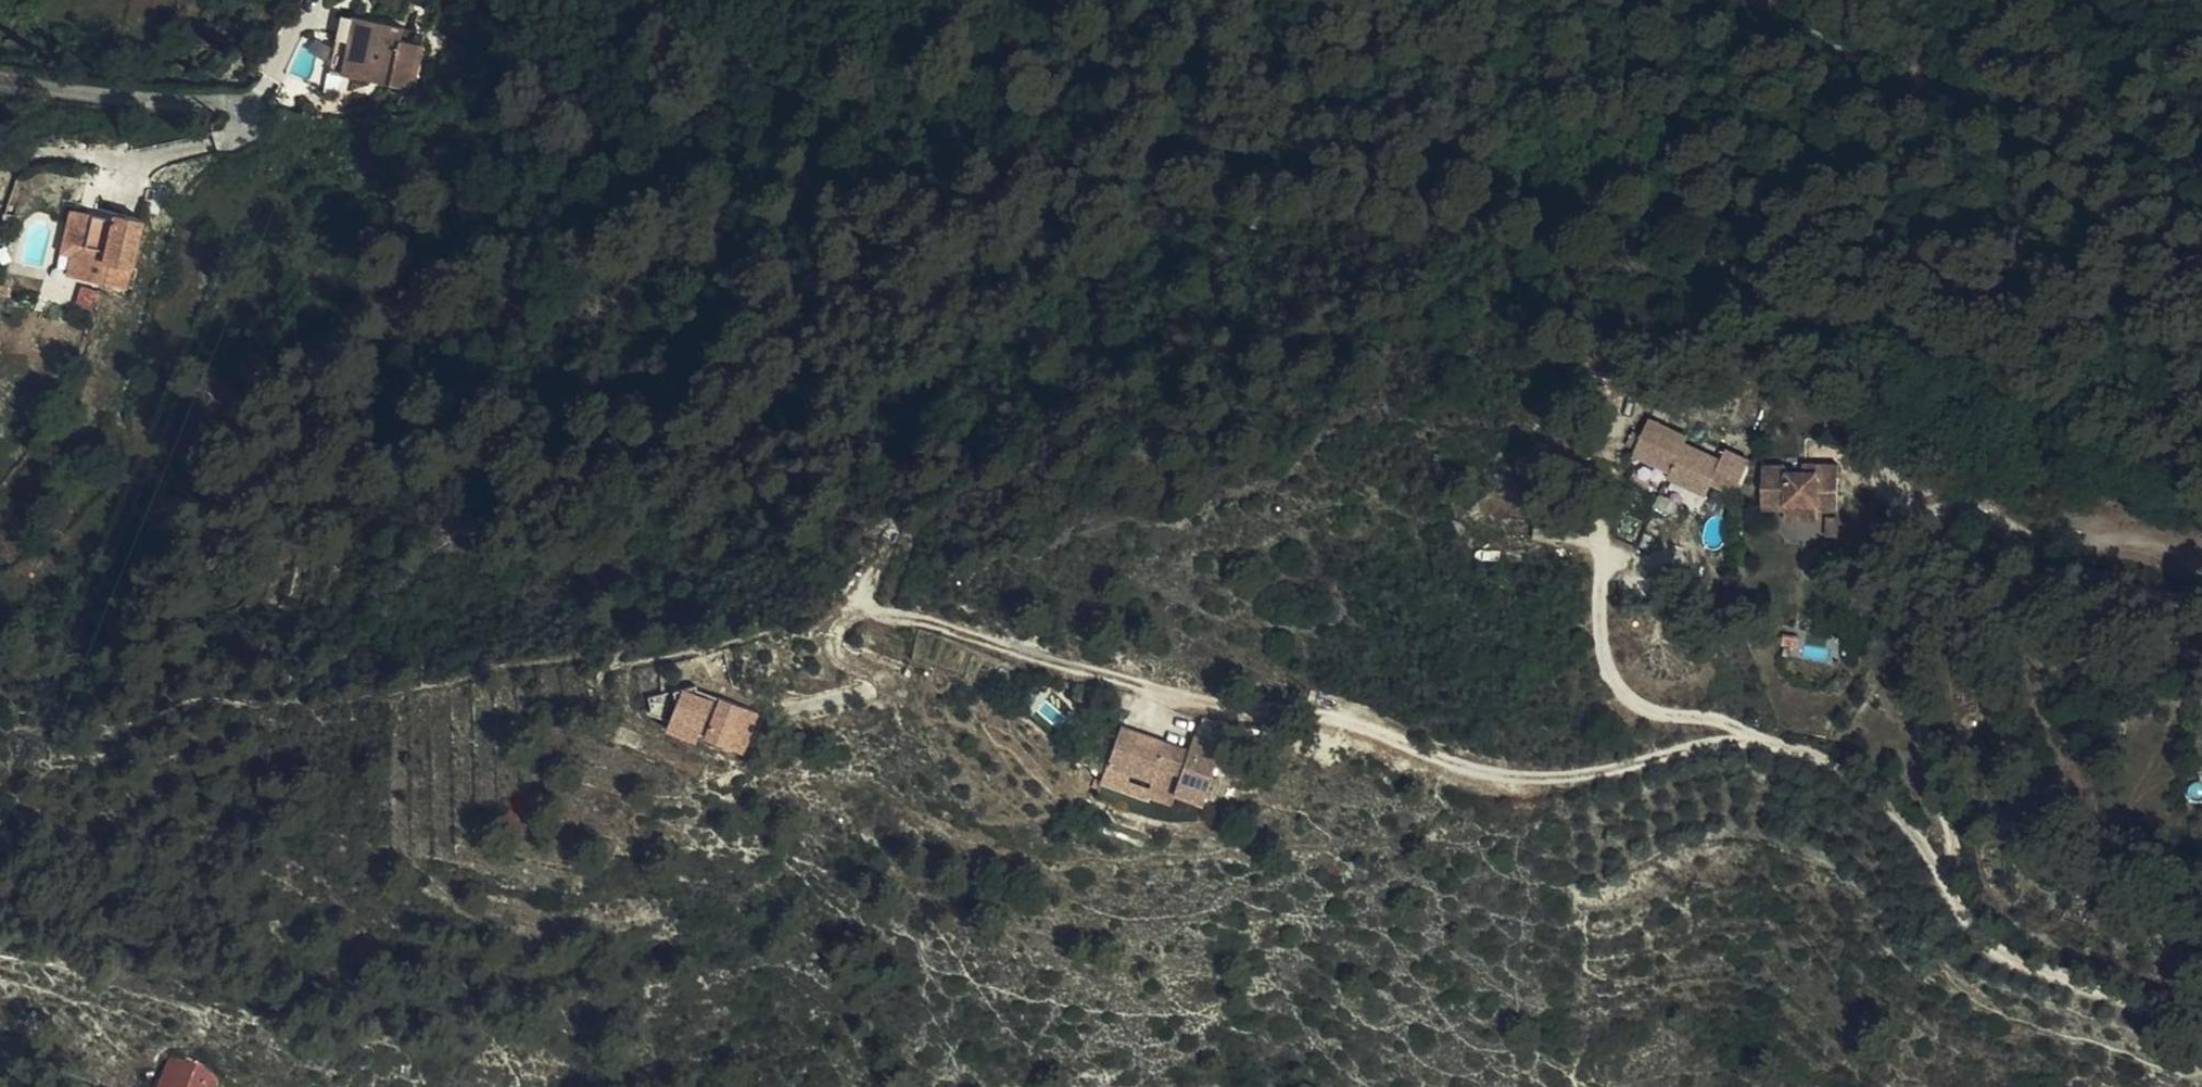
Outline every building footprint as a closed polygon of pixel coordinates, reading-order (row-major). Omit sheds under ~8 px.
[(329,73),(413,91),(422,47),(400,42),(403,29),(341,16),(329,73)] [(126,269),(132,270),(143,221),(118,216),(117,220),(74,211),(66,242),(87,246),(80,278),(122,288),(126,269)] [(87,246),(66,242),(64,252),(75,256),(70,276),(80,278),(87,246)] [(128,290),(132,270),(126,269),(122,288),(128,290)] [(1665,472),(1687,482),(1693,469),(1708,477),(1731,488),(1747,454),(1723,444),(1718,454),(1682,437),(1683,431),(1646,413),(1629,449),(1667,466),(1665,472)] [(1830,463),(1817,462),(1816,473),(1803,472),(1786,472),(1786,465),(1762,464),(1760,511),(1783,512),(1784,504),(1814,506),(1814,514),(1837,515),(1839,482),(1830,480),(1830,463)] [(1816,473),(1817,462),(1804,462),(1803,472),(1816,473)] [(1839,464),(1830,463),(1830,480),(1839,482),(1839,464)] [(1693,469),(1687,482),(1704,489),(1708,477),(1693,469)] [(1784,504),(1783,512),(1783,520),(1814,521),(1814,514),(1814,506),(1784,504)] [(669,724),(748,750),(762,707),(683,681),(669,724)] [(1148,775),(1144,787),(1168,795),(1171,790),(1203,801),(1217,762),(1188,751),(1166,743),(1162,754),(1135,745),(1137,739),(1119,733),(1109,762),(1131,770),(1148,775)] [(1188,751),(1217,762),(1222,748),(1193,738),(1188,751)] [(1141,794),(1144,787),(1127,781),(1131,770),(1109,762),(1102,780),(1141,794)] [(217,1077),(170,1059),(159,1086),(213,1086),(217,1077)]
